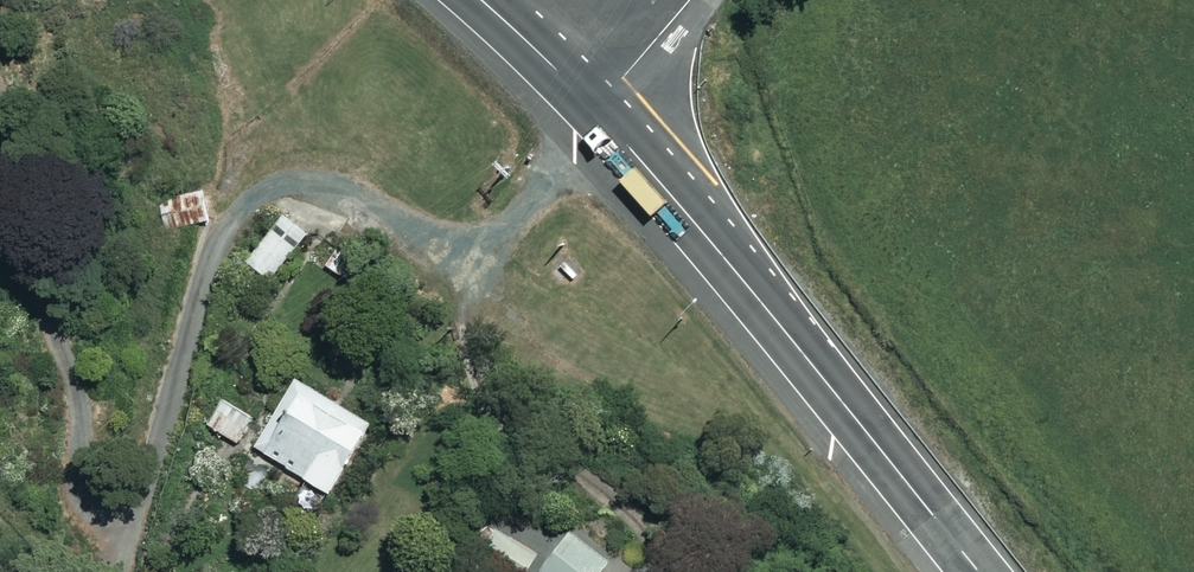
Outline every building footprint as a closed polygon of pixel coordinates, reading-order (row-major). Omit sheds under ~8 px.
[(204,191),(157,198),(161,229),(208,223),(204,191)] [(294,248),(270,229),(244,261),(268,280),(294,248)] [(368,423),(292,378),(251,446),(328,491),(368,423)] [(252,416),(222,399),(207,425),(238,442),(252,416)] [(489,526),(475,553),(513,571),(525,571),(537,550),(489,526)] [(565,531),(537,569),(541,571),(598,571),(606,561),(565,531)]
